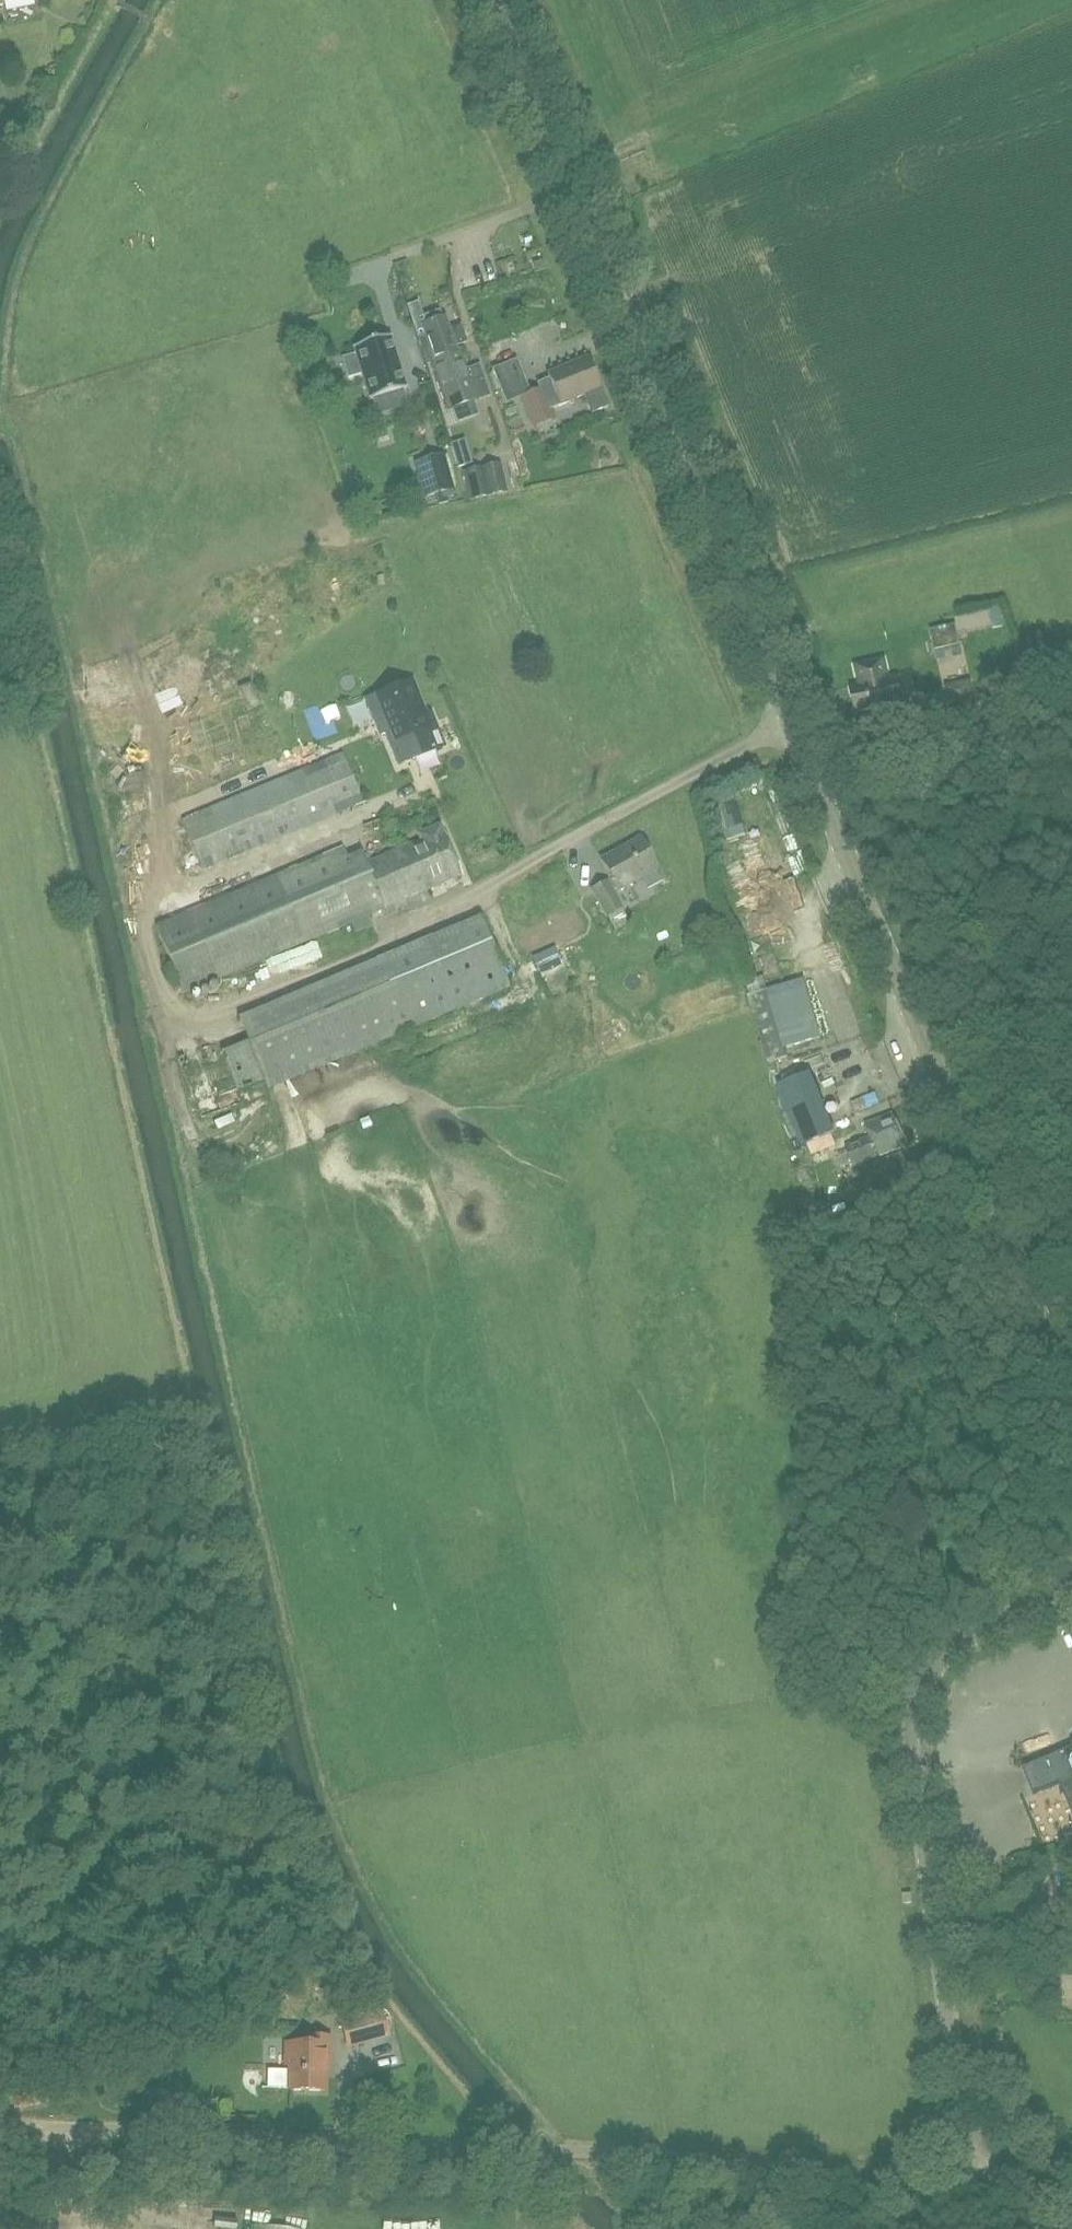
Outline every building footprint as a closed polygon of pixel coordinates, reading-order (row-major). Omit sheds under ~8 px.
[(460,351),(458,352),(455,346),(466,342),(460,326),(450,330),(445,318),(442,319),(439,311),(423,316),(426,324),(422,326),(426,336),(418,339),(422,350),(426,365),(430,364),(435,376),(435,377),(446,372),(446,371),(450,369),(448,362),(456,359),(457,360),(463,358),(460,351)] [(362,373),(371,399),(406,388),(390,336),(354,347),(357,354),(343,359),(349,377),(362,373)] [(540,364),(545,374),(576,360),(571,349),(540,364)] [(554,416),(551,409),(585,395),(592,413),(608,407),(588,357),(548,374),(552,385),(523,397),(534,425),(554,416)] [(474,401),(490,395),(484,377),(480,366),(467,371),(463,358),(457,360),(456,359),(448,362),(450,369),(446,371),(446,372),(435,377),(447,411),(453,409),(458,422),(479,415),(474,401)] [(504,403),(529,393),(517,360),(492,370),(504,403)] [(427,497),(453,490),(443,455),(430,459),(437,483),(424,487),(427,497)] [(503,458),(461,469),(460,469),(469,500),(470,500),(511,488),(503,458)] [(979,728),(976,713),(969,683),(947,687),(949,697),(900,707),(893,678),(885,679),(882,667),(876,663),(864,666),(860,672),(862,684),(851,687),(856,713),(857,717),(876,713),(881,734),(953,718),(957,733),(979,728)] [(410,683),(366,700),(380,734),(384,732),(398,766),(442,748),(428,712),(423,714),(410,683)] [(343,754),(183,820),(203,869),(363,802),(343,754)] [(735,833),(750,831),(745,798),(731,800),(735,833)] [(420,841),(366,863),(361,850),(346,856),(342,846),(276,875),(157,926),(185,992),(304,941),(307,940),(366,915),(461,876),(442,831),(441,831),(439,825),(417,834),(420,841)] [(600,859),(617,890),(658,868),(641,837),(600,859)] [(607,917),(622,908),(607,881),(592,890),(607,917)] [(534,957),(584,929),(576,916),(526,943),(534,957)] [(239,1019),(248,1041),(221,1053),(237,1092),(265,1080),(268,1088),(510,986),(480,917),(239,1019)] [(553,949),(533,958),(541,976),(561,966),(553,949)] [(824,1036),(808,985),(770,997),(785,1048),(824,1036)] [(802,1147),(834,1134),(820,1097),(787,1110),(802,1147)] [(893,1114),(865,1125),(870,1137),(846,1147),(853,1166),(878,1156),(878,1157),(906,1146),(893,1114)] [(1030,1764),(1041,1791),(1054,1786),(1059,1784),(1071,1815),(1071,1747),(1043,1759),(1030,1764)] [(346,2041),(387,2030),(380,2002),(339,2012),(346,2041)] [(311,2044),(287,2043),(286,2065),(290,2065),(289,2090),(324,2092),(326,2055),(329,2055),(330,2037),(311,2036),(311,2044)]
